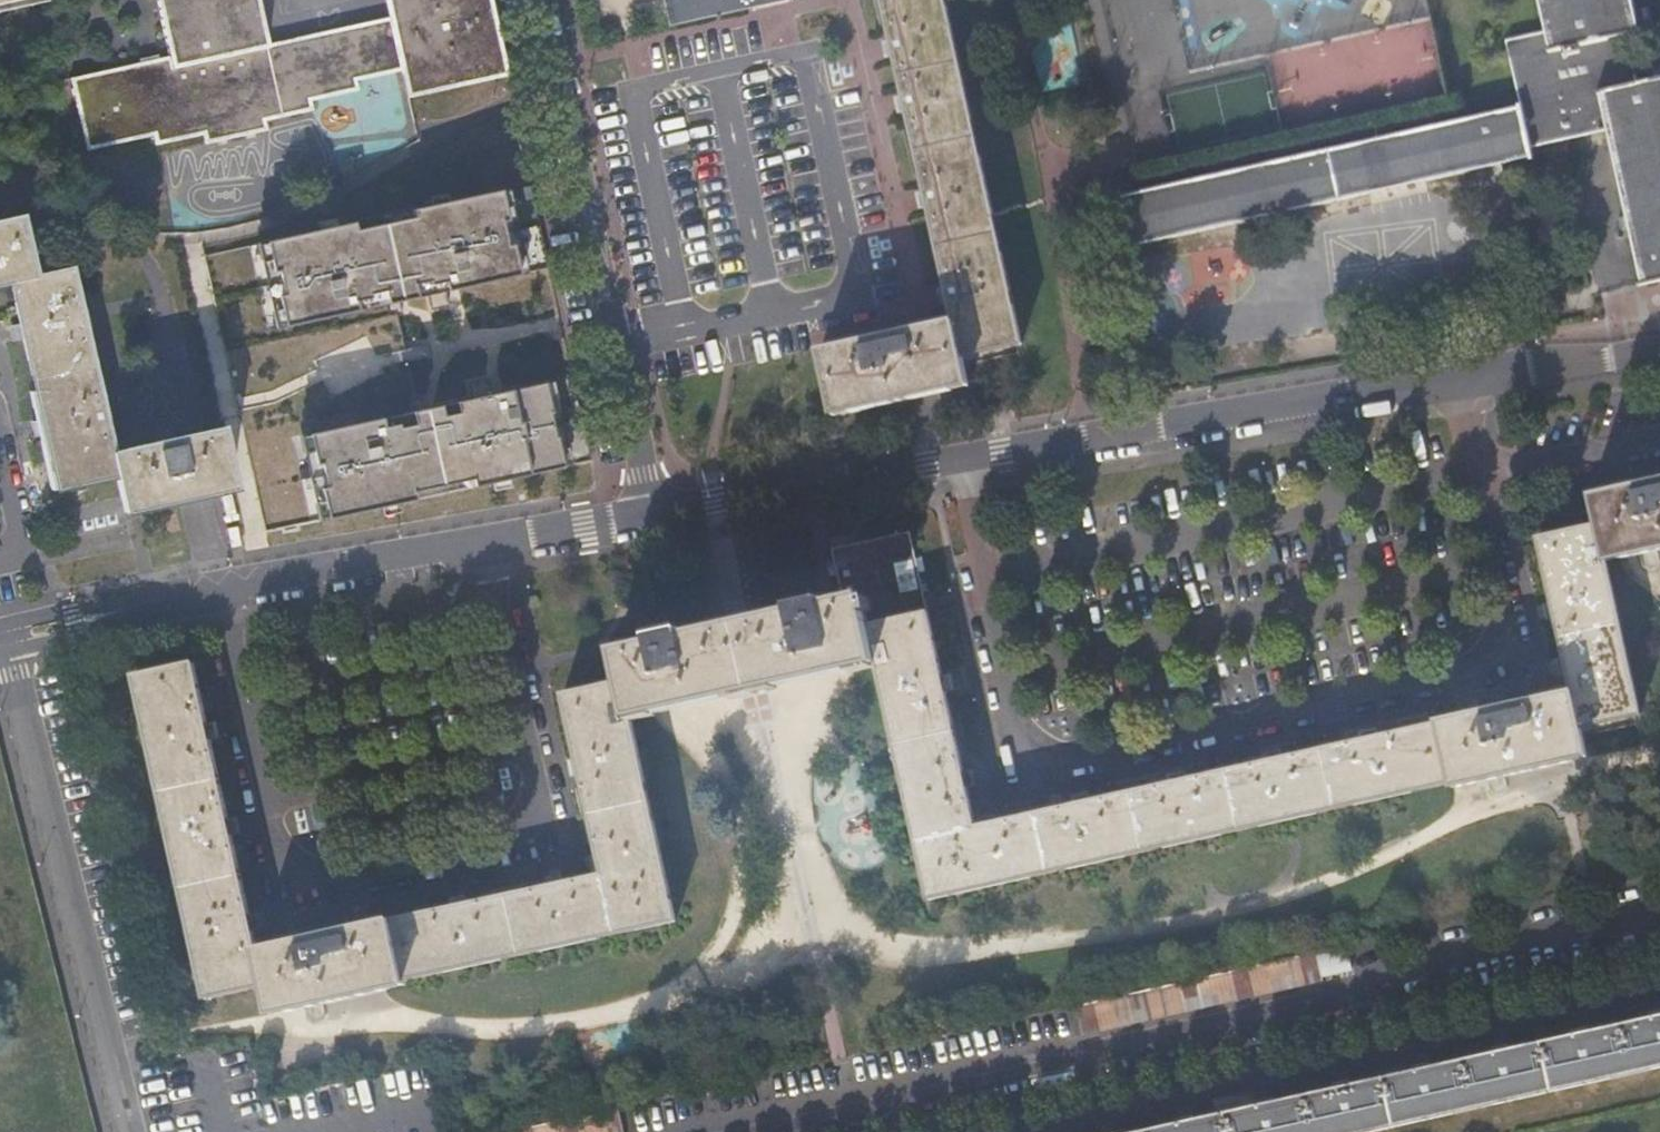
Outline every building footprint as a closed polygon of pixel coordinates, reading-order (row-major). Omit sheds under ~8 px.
[(171,55),(173,66),(267,46),(262,25),(257,0),(158,0),(171,55)] [(389,0),(382,0),(262,25),(267,46),(393,18),(389,0)] [(504,76),(488,0),(389,0),(393,18),(403,66),(410,95),(504,76)] [(690,22),(760,7),(762,12),(796,5),(795,0),(685,0),(690,22)] [(962,358),(1020,345),(945,0),(884,0),(911,122),(954,321),(962,358)] [(1633,0),(1534,0),(1540,28),(1545,50),(1618,34),(1639,29),(1633,0)] [(355,76),(403,66),(393,18),(267,46),(173,66),(171,55),(75,75),(90,147),(154,133),(157,143),(207,132),(209,142),(268,130),(266,120),(316,109),(314,98),(357,88),(355,76)] [(1519,102),(1524,126),(1529,148),(1606,130),(1597,90),(1628,83),(1618,34),(1545,50),(1540,28),(1504,36),(1519,102)] [(1628,83),(1597,90),(1606,130),(1639,282),(1659,277),(1659,76),(1628,83)] [(1519,102),(1315,149),(1117,193),(1130,248),(1529,148),(1524,126),(1519,102)] [(528,268),(507,183),(269,236),(290,321),(528,268)] [(9,281),(34,276),(21,218),(0,223),(0,283),(9,281)] [(66,268),(34,276),(9,281),(54,488),(114,475),(108,448),(66,268)] [(954,321),(912,331),(909,331),(819,351),(836,416),(968,386),(962,358),(954,321)] [(571,464),(552,379),(312,431),(334,515),(571,464)] [(108,448),(114,475),(123,512),(228,488),(225,474),(215,425),(108,448)] [(1601,557),(1659,543),(1659,482),(1589,496),(1595,524),(1601,557)] [(1572,699),(1579,732),(1636,719),(1616,626),(1601,557),(1595,524),(1537,536),(1559,636),(1572,699)] [(833,549),(860,600),(866,626),(927,614),(910,533),(833,549)] [(866,626),(873,657),(889,732),(911,834),(926,899),(1038,876),(1129,856),(1221,837),(1330,813),(1450,787),(1584,758),(1579,732),(1572,699),(1439,728),(1314,755),(1208,778),(1114,798),(1029,815),(972,825),(951,722),(927,614),(866,626)] [(263,989),(254,948),(238,874),(215,771),(192,666),(131,679),(154,782),(177,886),(204,1002),(263,989)] [(627,709),(622,682),(564,694),(590,815),(602,872),(616,935),(673,923),(647,803),(627,709)] [(616,935),(602,872),(500,895),(380,921),(254,948),(263,989),(270,1017),(394,986),(515,959),(616,935)] [(1323,982),(1320,967),(1317,953),(1076,1009),(1083,1036),(1323,982)] [(1621,1025),(1633,1073),(1659,1067),(1659,1006),(1649,1008),(1651,1018),(1621,1025)] [(1572,1036),(1542,1043),(1554,1091),(1633,1073),(1621,1025),(1587,1033),(1585,1023),(1570,1026),(1572,1036)] [(1494,1054),(1463,1061),(1475,1109),(1554,1091),(1542,1043),(1509,1050),(1507,1040),(1492,1044),(1494,1054)] [(1415,1072),(1381,1079),(1395,1127),(1475,1109),(1463,1061),(1430,1068),(1428,1058),(1413,1062),(1415,1072)] [(1303,1097),(1313,1131),(1372,1131),(1395,1127),(1381,1079),(1352,1086),(1350,1076),(1334,1079),(1337,1089),(1303,1097)] [(1224,1115),(1228,1131),(1313,1131),(1303,1097),(1273,1103),(1270,1093),(1256,1097),(1258,1107),(1224,1115)] [(624,1124),(620,1109),(520,1131),(625,1131),(624,1124)] [(1147,1131),(1228,1131),(1224,1115),(1193,1122),(1190,1112),(1175,1115),(1178,1125),(1147,1131)]
